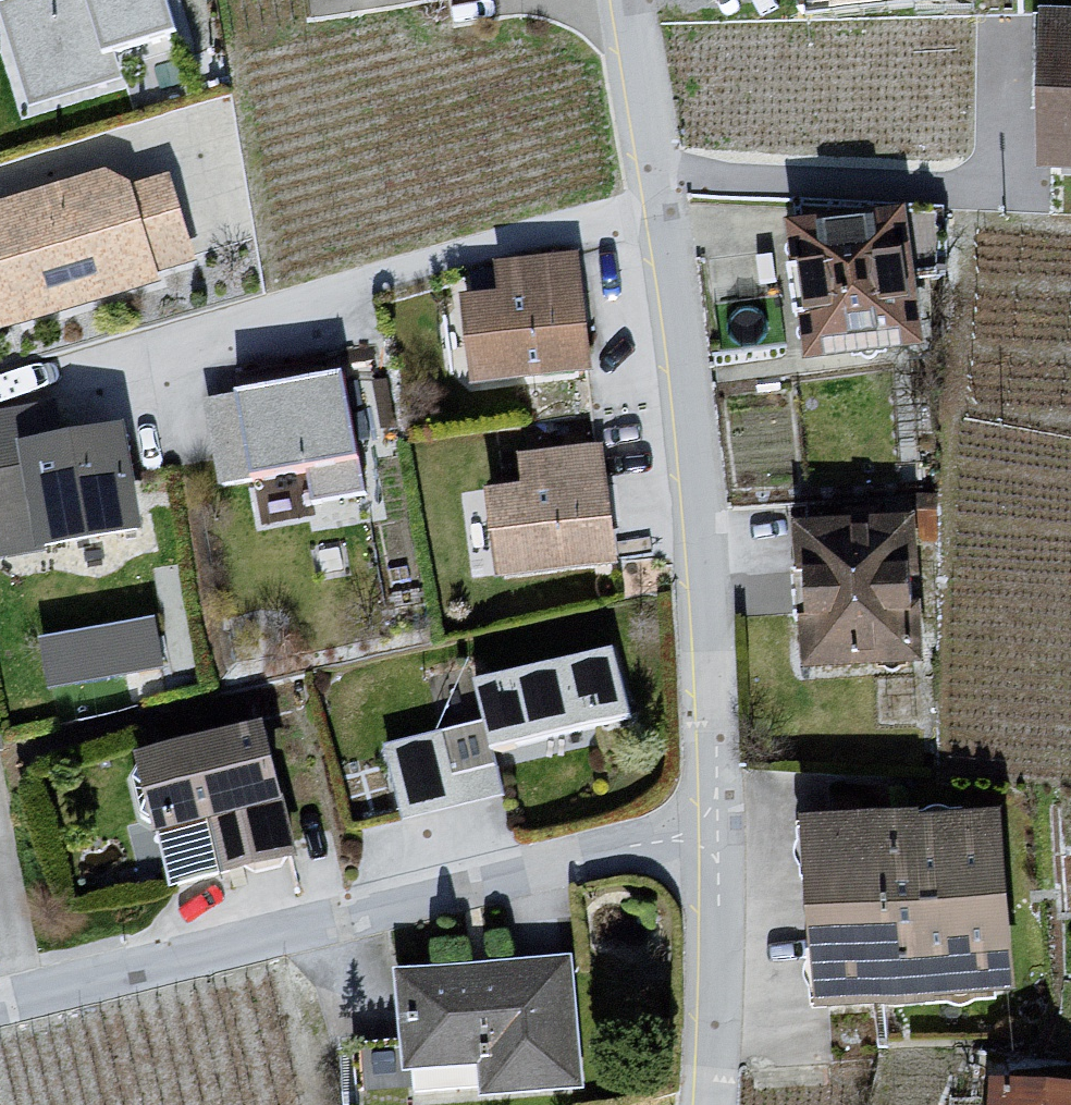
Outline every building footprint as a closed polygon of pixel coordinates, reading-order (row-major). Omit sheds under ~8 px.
[(0,6),(0,9),(23,84),(179,36),(168,0),(18,0),(0,6)] [(1053,35),(1051,161),(1070,162),(1070,36),(1053,35)] [(189,257),(167,184),(128,196),(127,191),(106,180),(0,212),(0,321),(6,319),(8,324),(154,279),(151,269),(189,257)] [(813,318),(818,354),(915,340),(907,281),(899,222),(897,208),(797,203),(802,235),(807,270),(794,272),(800,320),(813,318)] [(946,211),(897,208),(899,222),(907,281),(944,277),(946,277),(948,223),(946,223),(946,211)] [(575,261),(504,270),(508,301),(470,305),(480,381),(588,367),(575,261)] [(238,396),(254,481),(308,472),(314,505),(367,495),(345,377),(238,396)] [(129,484),(120,434),(50,447),(44,412),(0,420),(0,528),(42,521),(46,545),(137,529),(129,484)] [(613,560),(599,454),(529,463),(533,494),(495,499),(505,574),(613,560)] [(939,540),(939,496),(920,498),(922,541),(939,540)] [(908,529),(807,535),(810,576),(797,577),(800,623),(813,622),(815,663),(916,658),(908,529)] [(113,675),(140,670),(132,627),(106,632),(113,675)] [(476,684),(493,753),(633,718),(615,649),(476,684)] [(292,856),(289,844),(262,733),(145,761),(135,780),(143,816),(161,829),(175,884),(175,885),(230,872),(230,871),(243,869),(243,868),(292,856)] [(387,750),(405,819),(431,813),(414,744),(387,750)] [(914,824),(831,831),(815,832),(828,1006),(928,998),(927,993),(1009,986),(996,823),(915,830),(914,824)] [(412,982),(408,983),(413,1040),(354,1046),(359,1104),(575,1104),(574,1081),(564,968),(512,973),(412,982)] [(1008,1091),(1007,1104),(1070,1104),(1070,1095),(1008,1091)]
